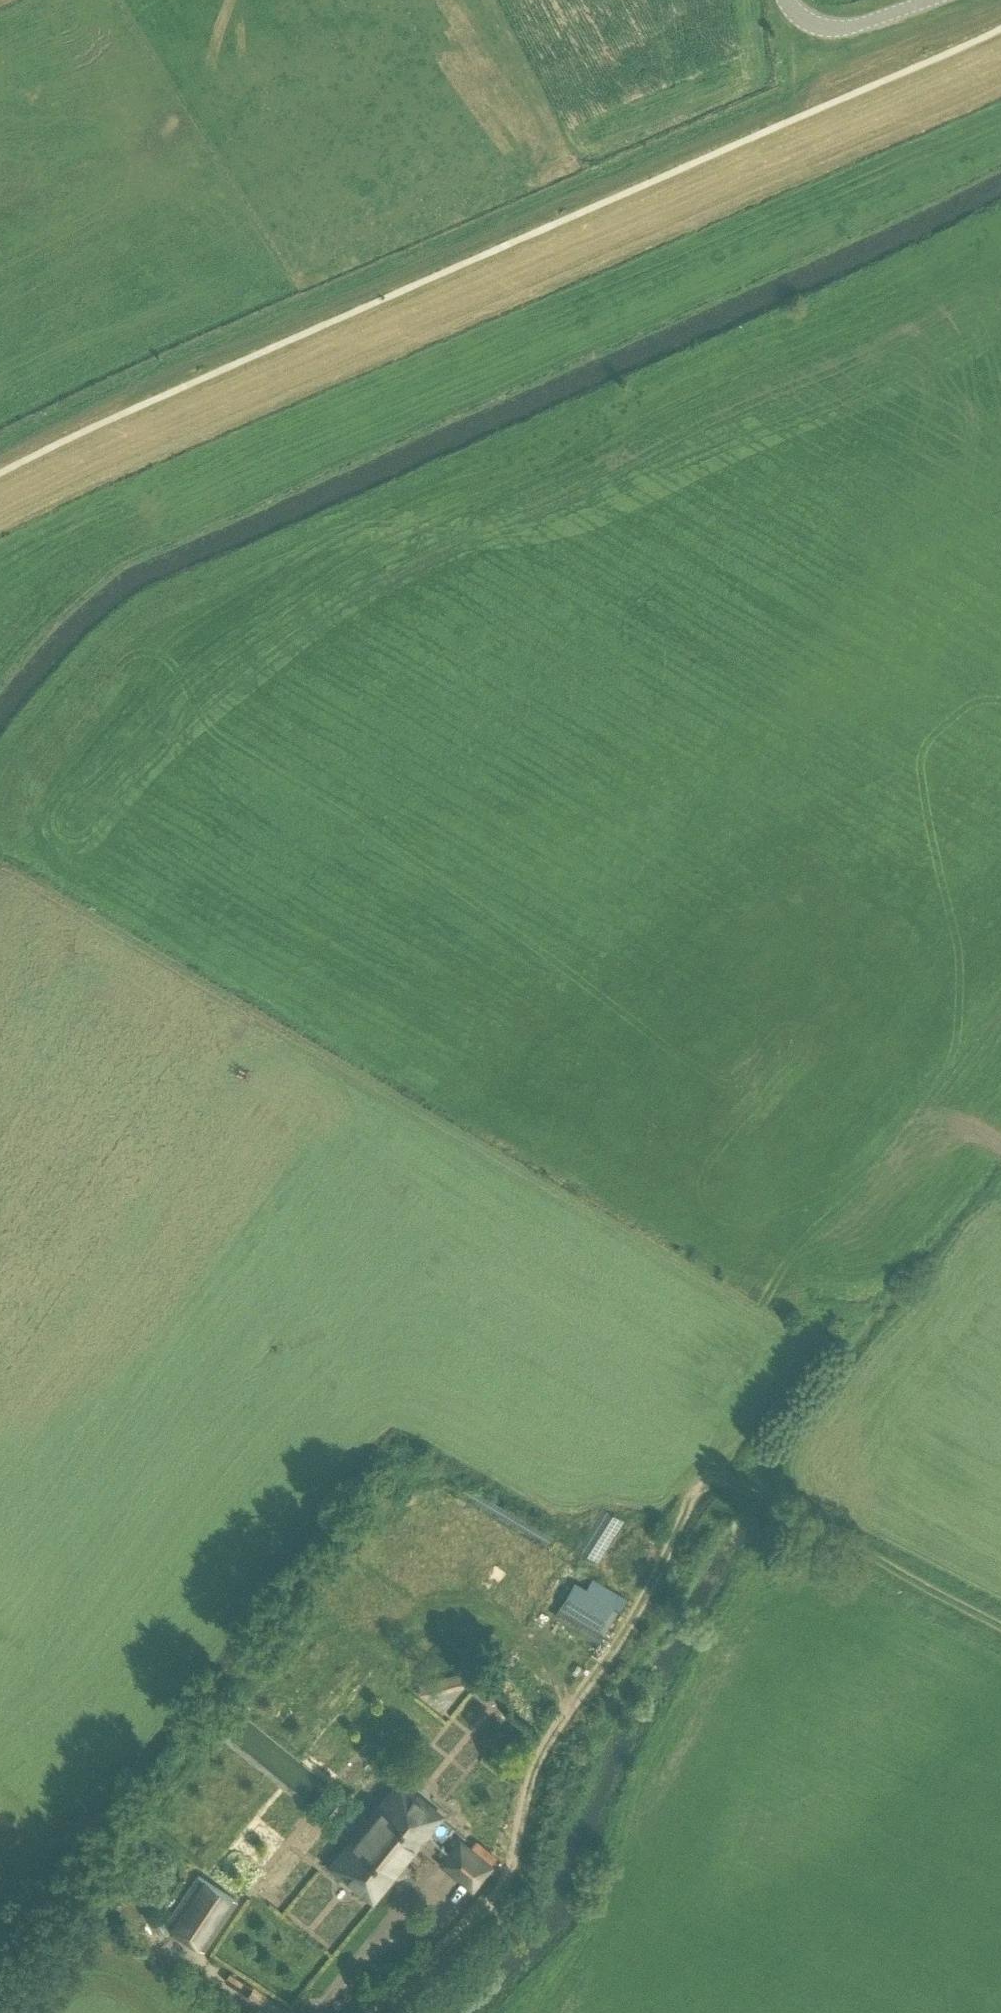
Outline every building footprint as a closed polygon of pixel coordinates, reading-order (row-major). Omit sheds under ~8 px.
[(559,1608),(597,1630),(619,1594),(592,1578),(586,1588),(575,1581),(559,1608)] [(476,1670),(419,1684),(422,1695),(479,1680),(476,1670)] [(332,1864),(371,1896),(436,1815),(398,1784),(332,1864)] [(440,1863),(453,1874),(453,1873),(472,1889),(490,1867),(460,1840),(440,1863)] [(480,1840),(475,1849),(495,1862),(501,1853),(480,1840)] [(164,1923),(203,1951),(238,1900),(197,1874),(164,1923)]
